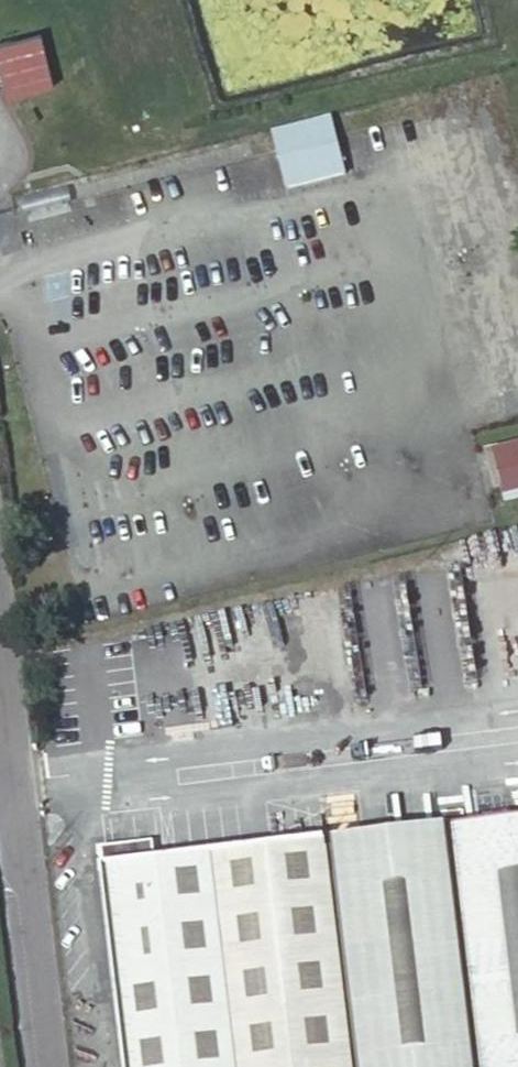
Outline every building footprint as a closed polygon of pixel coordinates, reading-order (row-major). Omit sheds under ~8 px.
[(10,95),(56,83),(43,33),(0,44),(0,57),(10,95)] [(275,138),(288,189),(344,175),(331,123),(275,138)] [(507,490),(498,457),(517,451),(517,444),(489,452),(499,492),(507,490)] [(507,490),(511,506),(517,504),(517,451),(498,457),(507,490)] [(348,1066),(517,1066),(517,823),(336,844),(337,853),(324,854),(348,1066)] [(99,852),(102,871),(159,865),(156,845),(120,849),(119,837),(109,838),(110,851),(99,852)] [(324,854),(323,846),(159,865),(102,871),(124,1066),(348,1066),(324,854)]
